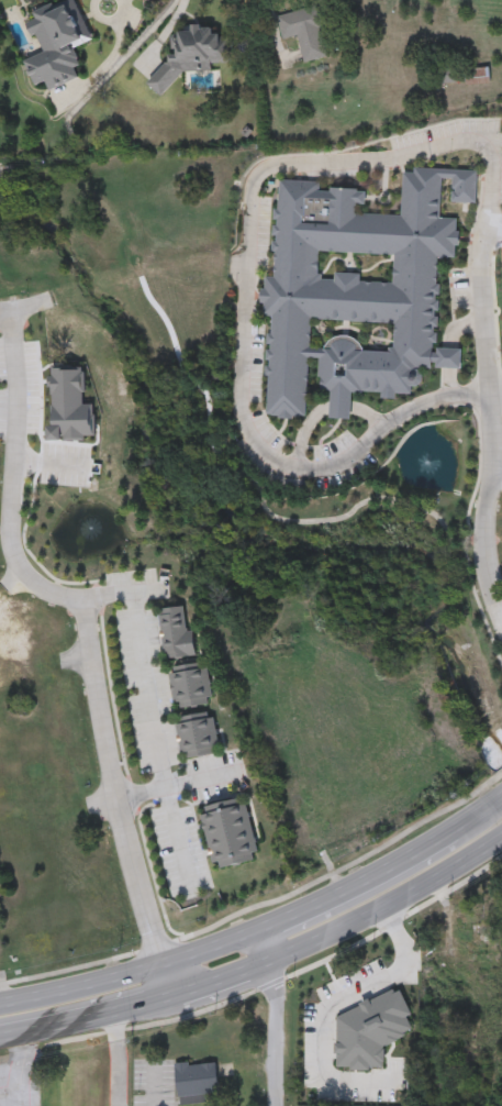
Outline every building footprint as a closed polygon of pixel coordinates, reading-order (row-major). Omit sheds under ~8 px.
[(31,11),(62,0),(76,0),(92,42),(75,47),(81,65),(76,67),(80,78),(51,89),(47,81),(34,87),(25,60),(42,54),(30,23),(35,22),(31,11)] [(298,36),(282,40),(277,16),(314,8),(325,57),(303,63),(298,36)] [(209,70),(183,70),(163,97),(147,85),(179,46),(178,33),(185,26),(208,25),(219,35),(225,35),(226,63),(215,63),(209,70)] [(490,84),(464,85),(464,81),(438,82),(437,69),(489,68),(490,84)] [(279,180),(320,183),(320,192),(330,192),(331,189),(344,191),(357,190),(357,192),(365,192),(365,206),(357,206),(356,214),(401,215),(403,174),(414,174),(414,168),(477,173),(476,204),(451,203),(451,192),(455,192),(455,190),(451,190),(453,179),(442,179),(439,219),(457,220),(456,233),(460,233),(459,247),(456,247),(455,259),(437,258),(436,285),(439,285),(439,296),(436,296),(435,301),(439,301),(438,312),(435,312),(435,318),(438,318),(437,328),(434,328),(434,334),(437,334),(437,344),(433,344),(433,354),(437,355),(437,350),(462,352),(461,372),(436,369),(436,364),(432,364),(432,370),(415,369),(415,370),(417,370),(423,376),(423,384),(417,389),(412,388),(411,396),(395,395),(395,401),(381,400),(381,394),(362,392),(362,395),(352,394),(350,421),(328,420),(331,392),(321,392),(321,378),(317,377),(319,360),(309,358),(304,418),(265,416),(271,317),(263,317),(264,305),(259,305),(260,290),(265,290),(265,278),(274,278),(275,252),(271,252),(271,243),(276,243),(276,236),(272,236),(272,226),(277,226),(277,220),(274,220),(274,210),(277,210),(279,180)] [(54,438),(53,368),(82,368),(82,409),(92,408),(93,438),(54,438)] [(183,608),(187,633),(193,633),(197,657),(165,662),(158,611),(183,608)] [(169,676),(175,676),(174,670),(207,663),(213,699),(208,700),(209,706),(181,710),(180,705),(175,706),(169,676)] [(220,754),(188,760),(187,755),(181,755),(176,726),(181,726),(181,719),(208,715),(209,720),(214,720),(220,754)] [(239,801),(241,807),(247,806),(258,854),(253,856),(254,863),(221,871),(219,864),(213,865),(201,818),(208,817),(205,809),(239,801)] [(174,1063),(215,1059),(219,1092),(208,1093),(209,1103),(178,1105),(174,1063)]
